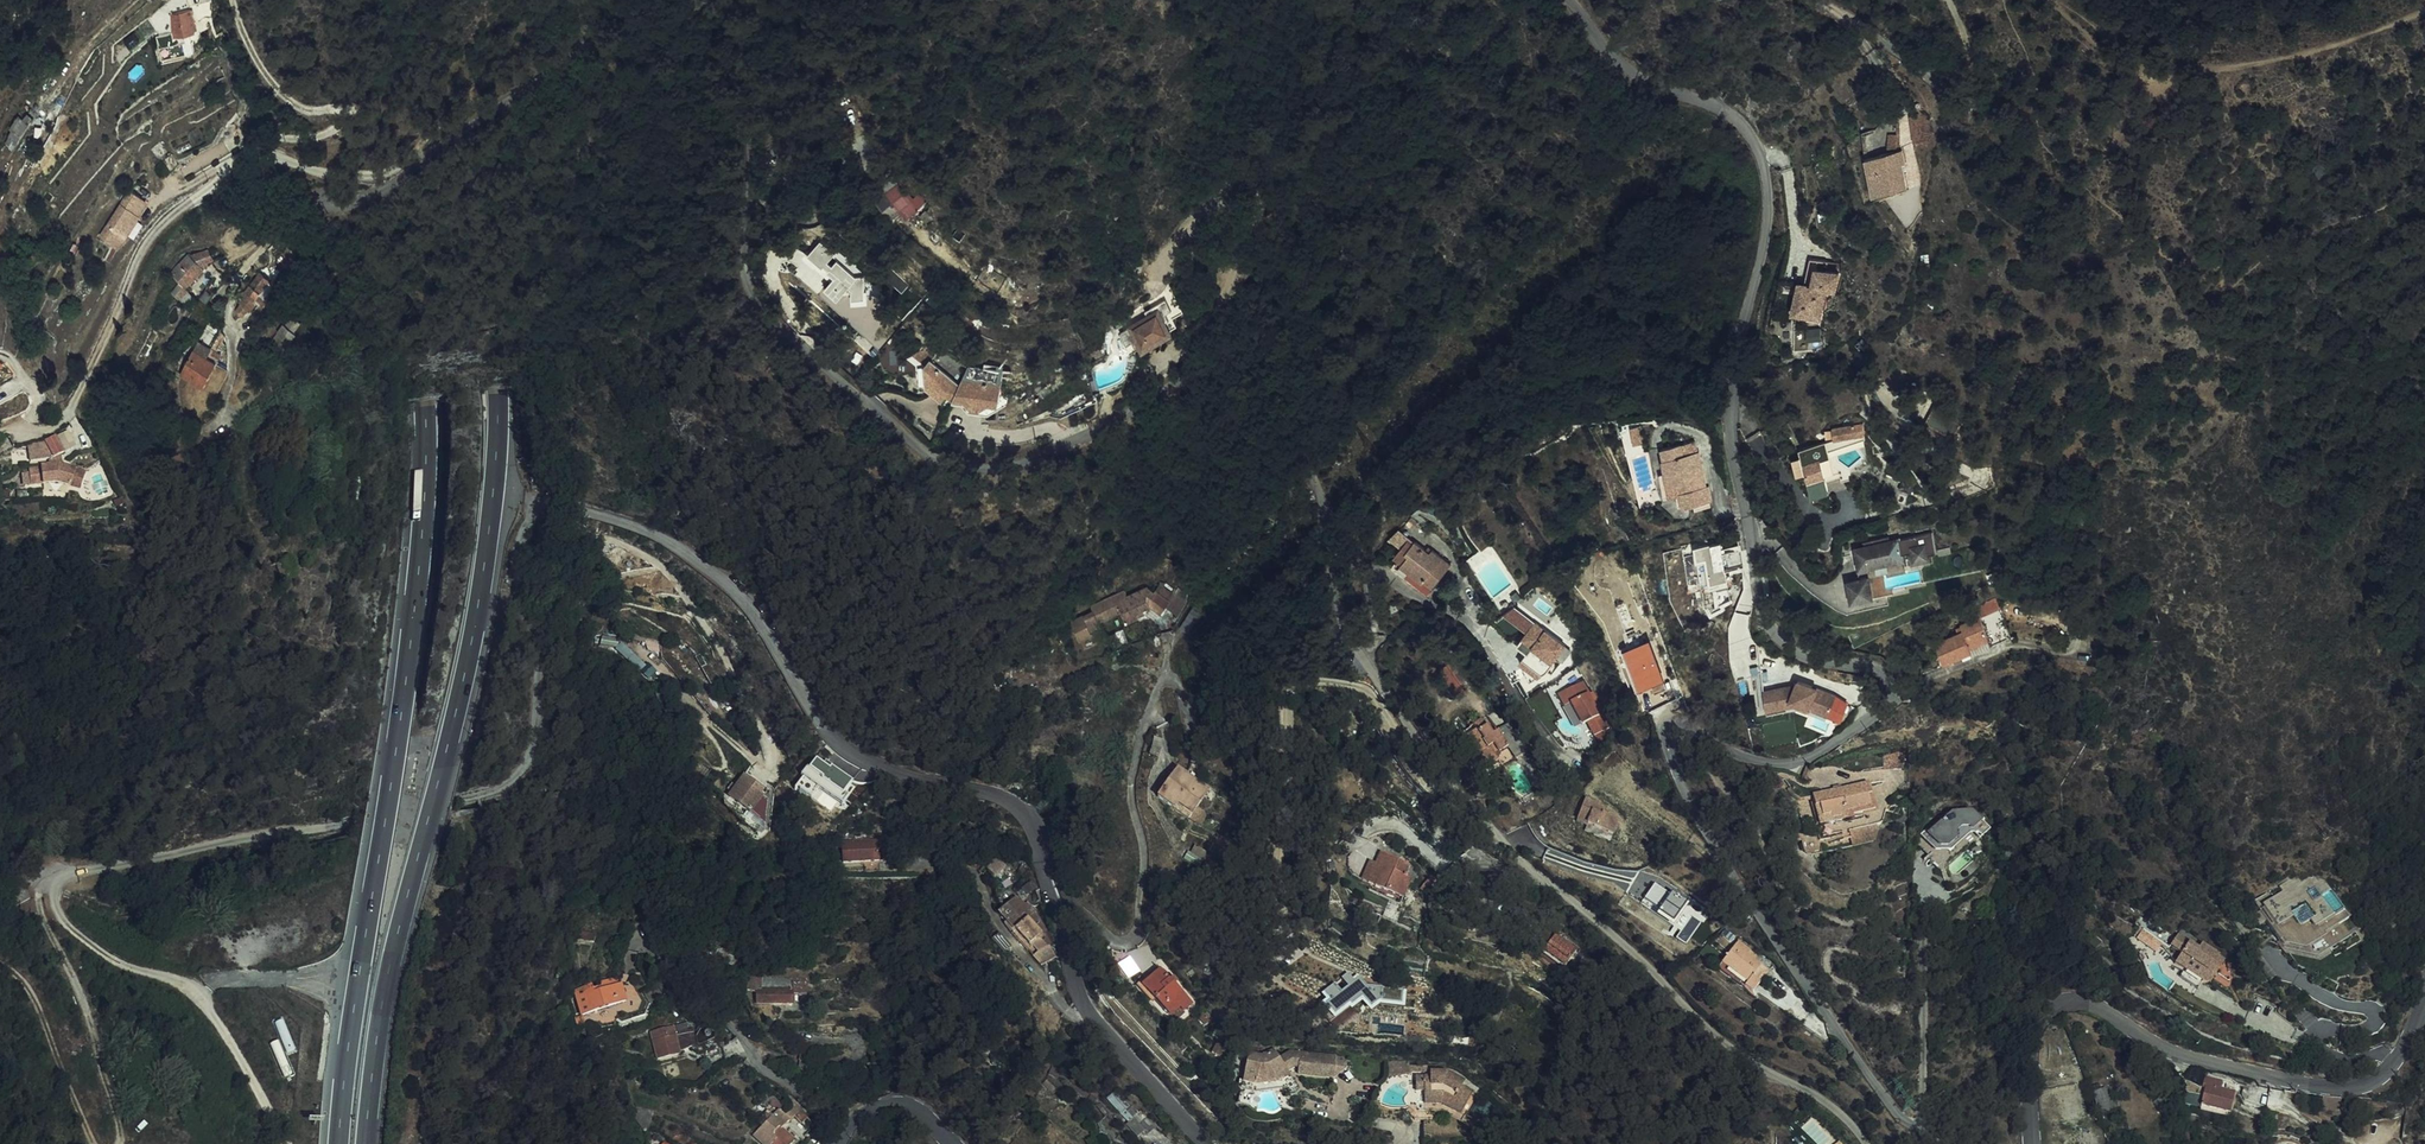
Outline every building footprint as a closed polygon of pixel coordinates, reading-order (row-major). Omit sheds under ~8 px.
[(170,11),(173,18),(181,15),(178,11),(176,5),(168,8),(170,11)] [(159,12),(160,14),(162,18),(165,23),(173,18),(170,11),(168,8),(159,12)] [(162,18),(160,14),(159,22),(158,26),(160,29),(162,35),(170,31),(171,32),(177,29),(181,28),(179,21),(182,19),(181,15),(173,18),(165,23),(162,18)] [(170,31),(162,35),(164,40),(168,38),(172,36),(171,32),(170,31)] [(9,120),(14,122),(17,115),(10,113),(8,116),(7,117),(10,118),(9,120)] [(0,132),(3,133),(0,140),(0,148),(5,150),(11,137),(12,137),(15,132),(18,124),(14,122),(9,120),(10,118),(7,117),(4,124),(0,132)] [(1924,123),(1905,125),(1909,151),(1930,148),(1924,123)] [(1901,145),(1900,131),(1888,132),(1890,146),(1901,145)] [(1896,155),(1858,162),(1868,202),(1901,195),(1896,172),(1900,171),(1896,155)] [(884,176),(891,185),(903,201),(911,212),(922,203),(895,167),(884,176)] [(903,201),(891,185),(880,194),(893,210),(903,201)] [(115,190),(109,201),(113,203),(125,211),(133,197),(117,187),(115,190)] [(113,203),(109,201),(103,211),(92,229),(89,235),(96,239),(107,246),(109,243),(114,235),(111,233),(122,213),(113,203)] [(111,233),(114,235),(115,233),(127,213),(125,211),(113,203),(122,213),(111,233)] [(833,279),(827,285),(840,297),(862,274),(822,238),(807,254),(833,279)] [(182,249),(163,271),(173,279),(165,290),(173,297),(183,285),(180,283),(198,263),(196,261),(207,256),(201,245),(186,252),(182,249)] [(1804,263),(1801,280),(1814,282),(1813,290),(1800,288),(1794,287),(1788,319),(1798,320),(1816,324),(1822,294),(1831,295),(1834,277),(1821,275),(1822,266),(1804,263)] [(256,304),(262,296),(255,291),(265,277),(254,269),(239,288),(241,290),(235,299),(237,301),(232,308),(232,312),(236,313),(240,311),(243,307),(245,308),(251,301),(256,304)] [(851,289),(866,298),(875,283),(860,273),(851,289)] [(1814,282),(1801,280),(1800,288),(1813,290),(1814,282)] [(199,308),(201,303),(190,296),(188,299),(199,308)] [(1125,349),(1129,347),(1132,352),(1133,354),(1144,348),(1143,345),(1149,342),(1150,344),(1160,339),(1160,335),(1166,332),(1162,324),(1176,317),(1168,302),(1160,307),(1157,303),(1134,315),(1138,321),(1110,336),(1117,349),(1123,346),(1125,349)] [(278,322),(262,345),(275,353),(291,332),(289,331),(296,320),(288,314),(281,324),(278,322)] [(186,349),(183,347),(172,372),(197,384),(208,359),(207,359),(211,349),(206,347),(201,344),(209,328),(211,324),(200,319),(186,349)] [(214,331),(209,328),(201,344),(206,347),(214,331)] [(155,364),(163,368),(175,344),(172,342),(155,364)] [(930,368),(936,374),(942,368),(945,363),(946,362),(936,351),(922,360),(930,368)] [(1125,362),(1095,369),(1099,385),(1129,378),(1125,362)] [(942,368),(936,374),(937,382),(945,388),(944,397),(953,405),(958,400),(965,405),(968,389),(942,368)] [(945,388),(937,382),(937,392),(944,397),(945,388)] [(974,384),(968,389),(965,405),(977,407),(982,415),(990,416),(995,411),(1009,414),(1013,391),(974,384)] [(977,407),(965,405),(964,412),(982,415),(977,407)] [(1818,467),(1836,462),(1847,459),(1842,450),(1841,444),(1838,431),(1867,425),(1866,422),(1871,421),(1868,409),(1859,411),(1857,407),(1849,408),(1849,411),(1842,412),(1838,417),(1838,421),(1842,421),(1843,425),(1808,436),(1810,442),(1807,442),(1806,454),(1810,460),(1815,459),(1818,467)] [(1008,420),(1009,414),(995,411),(990,416),(1008,420)] [(1682,431),(1668,434),(1670,444),(1683,441),(1682,431)] [(52,446),(46,433),(20,439),(22,455),(41,450),(42,453),(53,449),(52,446)] [(1670,444),(1668,434),(1650,438),(1651,449),(1651,451),(1656,475),(1671,472),(1672,480),(1668,480),(1671,496),(1699,489),(1696,474),(1693,475),(1688,450),(1685,450),(1683,441),(1670,444)] [(55,459),(21,461),(22,478),(47,477),(72,485),(78,467),(55,459)] [(1928,544),(1943,540),(1943,538),(1949,536),(1943,518),(1902,528),(1900,522),(1876,528),(1877,533),(1871,535),(1867,536),(1873,565),(1863,568),(1867,587),(1889,581),(1900,578),(1899,573),(1897,563),(1895,557),(1886,558),(1885,553),(1890,550),(1891,547),(1896,546),(1898,547),(1914,544),(1914,540),(1926,537),(1928,544)] [(1422,585),(1443,558),(1424,543),(1422,546),(1418,543),(1407,534),(1405,536),(1401,533),(1388,549),(1393,553),(1389,558),(1422,585)] [(1730,583),(1727,565),(1746,563),(1742,538),(1697,545),(1703,587),(1730,583)] [(1501,567),(1508,563),(1493,539),(1469,555),(1498,601),(1508,595),(1503,587),(1507,584),(1503,578),(1506,576),(1501,567)] [(1945,546),(1943,540),(1928,544),(1925,545),(1926,550),(1945,546)] [(1917,552),(1914,544),(1898,547),(1896,546),(1891,547),(1890,550),(1885,553),(1886,558),(1895,557),(1917,552)] [(1152,585),(1157,578),(1146,572),(1143,578),(1140,577),(1139,578),(1129,573),(1110,583),(1108,578),(1075,594),(1078,599),(1056,611),(1064,627),(1077,621),(1075,617),(1084,612),(1083,609),(1105,598),(1111,609),(1123,603),(1120,598),(1126,595),(1135,591),(1147,598),(1151,591),(1154,586),(1152,585)] [(1158,575),(1157,578),(1152,585),(1154,586),(1151,591),(1162,598),(1172,583),(1158,575)] [(504,580),(493,578),(489,597),(501,599),(504,580)] [(1998,598),(1978,604),(1982,615),(2001,609),(1998,598)] [(515,610),(501,604),(496,615),(511,621),(515,610)] [(1526,615),(1509,638),(1519,646),(1517,648),(1539,665),(1546,655),(1544,654),(1556,638),(1526,615)] [(1940,630),(1913,644),(1919,654),(1924,663),(1949,650),(1951,653),(1975,641),(1985,635),(1977,619),(1962,626),(1957,617),(1938,626),(1940,629),(1940,630)] [(1099,619),(1091,623),(1096,633),(1104,629),(1099,619)] [(1624,647),(1638,685),(1663,676),(1649,638),(1624,647)] [(1539,665),(1517,648),(1512,656),(1531,670),(1539,665)] [(1576,672),(1550,688),(1557,700),(1563,696),(1575,717),(1580,714),(1583,713),(1585,715),(1582,717),(1587,726),(1587,727),(1603,717),(1595,705),(1592,706),(1580,685),(1583,684),(1576,672)] [(1822,711),(1829,696),(1810,688),(1808,691),(1804,689),(1806,686),(1791,680),(1790,683),(1757,687),(1760,707),(1780,704),(1780,699),(1783,699),(1792,702),(1802,707),(1804,703),(1822,711)] [(1822,711),(1804,703),(1802,707),(1821,715),(1822,711)] [(1203,714),(1190,714),(1191,726),(1204,726),(1203,714)] [(1469,716),(1457,724),(1460,728),(1450,735),(1459,748),(1466,744),(1470,752),(1462,757),(1471,770),(1488,759),(1484,754),(1497,746),(1485,729),(1480,732),(1469,716)] [(1221,732),(1214,735),(1219,745),(1225,742),(1221,732)] [(1198,776),(1167,752),(1146,781),(1176,804),(1181,796),(1183,797),(1198,776)] [(835,811),(853,779),(814,757),(796,789),(835,811)] [(735,801),(748,809),(758,797),(759,795),(760,783),(738,768),(730,780),(725,777),(721,784),(725,787),(722,792),(735,801)] [(1802,808),(1797,809),(1805,839),(1849,829),(1862,826),(1855,796),(1853,786),(1831,791),(1807,796),(1809,807),(1802,808)] [(1577,792),(1570,818),(1609,829),(1614,813),(1595,807),(1598,798),(1577,792)] [(757,811),(759,813),(759,805),(759,795),(758,797),(748,809),(755,814),(757,811)] [(1795,799),(1797,809),(1802,808),(1809,807),(1807,796),(1795,799)] [(1939,816),(1926,827),(1965,822),(1959,816),(1939,816)] [(1965,822),(1926,827),(1912,839),(1906,844),(1916,857),(1914,858),(1927,875),(1933,871),(1931,869),(1953,850),(1955,852),(1966,843),(1975,835),(1965,822)] [(871,828),(835,823),(833,844),(848,846),(863,848),(869,849),(871,828)] [(0,874),(0,888),(1,890),(17,884),(11,869),(0,874)] [(2268,927),(2275,937),(2280,933),(2283,937),(2300,939),(2319,926),(2317,923),(2330,912),(2320,898),(2329,891),(2317,875),(2308,873),(2305,870),(2293,878),(2288,871),(2270,884),(2275,890),(2258,903),(2264,911),(2257,916),(2265,926),(2268,924),(2270,925),(2268,927)] [(1396,896),(1400,881),(1398,881),(1367,874),(1366,875),(1360,901),(1362,901),(1361,903),(1367,904),(1368,902),(1390,907),(1392,895),(1396,896)] [(1649,878),(1638,895),(1661,911),(1659,914),(1668,919),(1684,895),(1674,888),(1671,892),(1649,878)] [(2214,891),(2235,898),(2239,888),(2234,886),(2236,881),(2231,879),(2229,884),(2218,880),(2214,891)] [(996,890),(982,901),(983,903),(990,911),(988,913),(996,924),(1003,933),(1006,930),(1010,934),(1017,929),(1019,930),(1021,930),(1022,930),(1023,929),(1024,927),(1023,925),(1023,924),(1027,920),(1028,919),(1020,910),(1015,904),(1011,906),(998,891),(996,890)] [(1661,911),(1638,895),(1633,901),(1657,917),(1659,914),(1661,911)] [(1399,907),(1398,915),(1414,918),(1415,910),(1399,907)] [(2227,928),(2231,920),(2216,912),(2211,920),(2227,928)] [(2317,923),(2319,926),(2333,916),(2330,912),(2317,923)] [(2140,919),(2134,916),(2127,927),(2132,930),(2140,919)] [(569,922),(562,920),(560,925),(560,928),(562,928),(574,930),(575,923),(569,922)] [(2156,945),(2135,931),(2130,941),(2137,944),(2143,943),(2151,948),(2156,945)] [(685,938),(675,932),(669,943),(680,948),(685,938)] [(2207,979),(2213,968),(2208,965),(2215,953),(2196,942),(2193,947),(2171,935),(2164,946),(2175,952),(2169,963),(2180,969),(2176,976),(2194,987),(2198,979),(2201,981),(2207,979)] [(1732,936),(1716,958),(1741,977),(1738,982),(1747,988),(1754,978),(1747,973),(1756,960),(1742,950),(1746,946),(1732,936)] [(1544,944),(1536,938),(1524,953),(1532,959),(1544,944)] [(1532,959),(1553,976),(1565,961),(1544,944),(1532,959)] [(2208,965),(2213,968),(2220,956),(2215,953),(2208,965)] [(1154,958),(1150,954),(1132,971),(1160,1002),(1168,993),(1172,997),(1181,989),(1163,969),(1166,967),(1162,962),(1159,964),(1154,958)] [(628,989),(639,980),(629,965),(617,974),(628,989)] [(751,971),(743,969),(736,983),(748,985),(748,982),(784,979),(784,983),(799,982),(798,970),(784,970),(784,968),(751,968),(751,971)] [(1333,1018),(1361,998),(1373,1013),(1400,993),(1388,977),(1371,990),(1356,969),(1321,994),(1326,1000),(1322,1003),(1333,1018)] [(580,976),(565,980),(571,1006),(590,1001),(582,980),(580,976)] [(582,980),(590,1001),(598,999),(616,995),(611,978),(603,980),(601,976),(582,980)] [(785,991),(784,983),(784,979),(748,982),(748,985),(749,996),(752,996),(785,993),(785,991)] [(565,980),(563,980),(559,986),(570,1016),(594,1010),(590,1001),(571,1006),(565,980)] [(1556,989),(1550,994),(1558,1003),(1564,998),(1556,989)] [(590,1001),(594,1010),(601,1009),(598,999),(590,1001)] [(665,1021),(642,1024),(646,1054),(670,1051),(669,1048),(679,1046),(689,1044),(688,1033),(680,1033),(667,1034),(665,1021)] [(699,1044),(700,1052),(714,1052),(713,1044),(699,1044)] [(1242,1092),(1256,1094),(1256,1090),(1274,1085),(1278,1089),(1290,1080),(1287,1076),(1294,1071),(1297,1071),(1297,1078),(1333,1079),(1344,1068),(1333,1059),(1333,1057),(1288,1056),(1278,1064),(1272,1057),(1259,1064),(1245,1064),(1242,1092)] [(1409,1057),(1388,1059),(1385,1072),(1409,1068),(1409,1067),(1409,1061),(1409,1057)] [(1424,1085),(1424,1093),(1440,1094),(1446,1097),(1444,1102),(1459,1110),(1471,1087),(1460,1082),(1463,1077),(1444,1067),(1432,1065),(1431,1071),(1417,1069),(1415,1084),(1424,1085)] [(2204,1082),(2206,1082),(2222,1087),(2223,1079),(2217,1077),(2207,1074),(2206,1076),(2204,1082)] [(2090,1084),(2092,1093),(2111,1087),(2108,1078),(2098,1081),(2097,1077),(2091,1078),(2093,1083),(2090,1084)] [(2206,1082),(2205,1087),(2200,1105),(2215,1108),(2230,1113),(2236,1090),(2222,1087),(2206,1082)] [(2286,1086),(2271,1082),(2268,1097),(2284,1099),(2286,1086)] [(1256,1090),(1256,1094),(1278,1089),(1274,1085),(1256,1090)] [(765,1092),(764,1091),(757,1098),(762,1102),(757,1106),(759,1108),(742,1125),(745,1128),(758,1142),(765,1135),(774,1126),(772,1124),(784,1111),(789,1105),(777,1094),(772,1099),(765,1092)] [(1440,1094),(1424,1093),(1423,1098),(1439,1099),(1444,1102),(1446,1097),(1440,1094)] [(1123,1099),(1116,1106),(1123,1114),(1137,1129),(1147,1120),(1132,1103),(1130,1105),(1127,1103),(1123,1099)] [(801,1116),(789,1105),(784,1111),(795,1121),(801,1116)] [(775,1143),(776,1143),(784,1135),(774,1126),(765,1135),(775,1143)] [(661,1136),(667,1142),(669,1143),(690,1143),(691,1143),(681,1135),(675,1133),(670,1132),(666,1133),(661,1136)] [(761,1143),(775,1143),(765,1135),(758,1142),(761,1143)]
